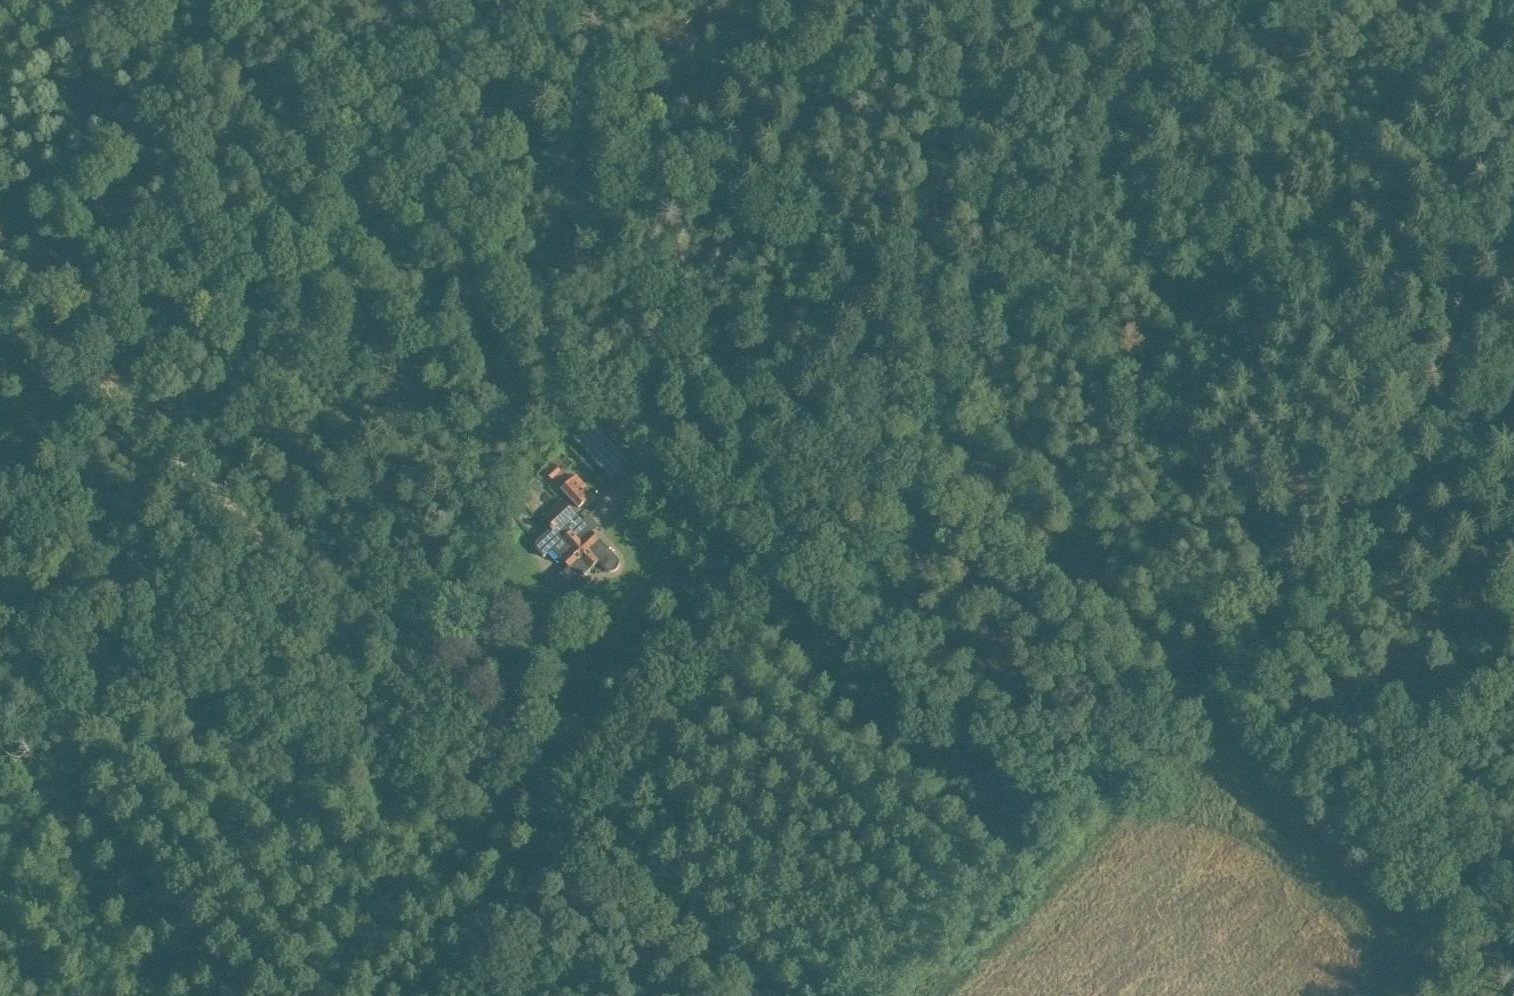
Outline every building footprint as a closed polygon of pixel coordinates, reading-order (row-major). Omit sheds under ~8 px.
[(593,424),(576,440),(613,479),(629,463),(593,424)] [(560,488),(578,508),(590,497),(582,489),(585,486),(574,474),(560,488)] [(575,583),(584,574),(585,576),(588,574),(586,573),(599,561),(604,566),(615,556),(594,533),(602,526),(590,514),(584,519),(565,498),(544,518),(558,533),(547,543),(570,567),(564,572),(575,583)]
